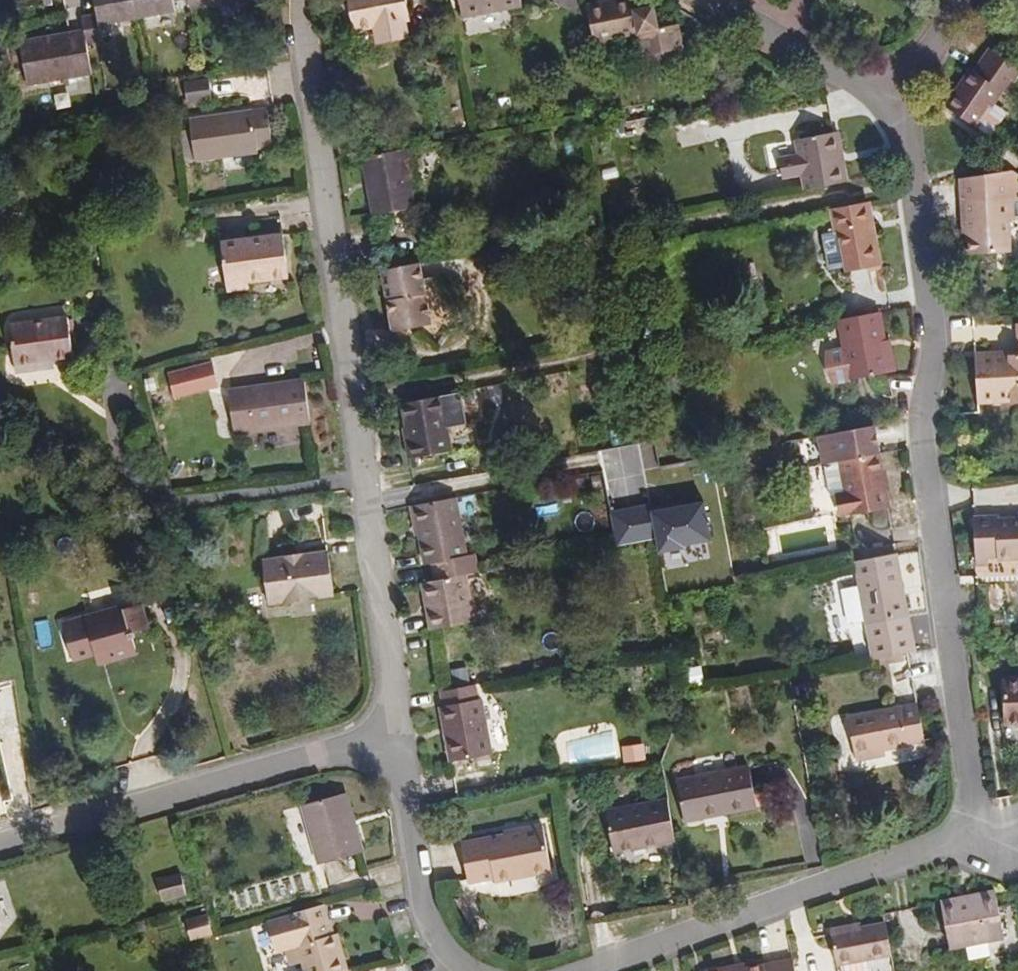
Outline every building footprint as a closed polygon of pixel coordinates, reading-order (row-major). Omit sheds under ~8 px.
[(139,11),(137,0),(98,0),(99,6),(81,9),(83,24),(18,36),(25,72),(89,61),(85,31),(102,27),(101,17),(139,11)] [(139,11),(177,4),(177,0),(137,0),(139,11)] [(359,26),(379,24),(383,39),(411,33),(408,18),(414,16),(410,0),(353,0),(359,26)] [(590,3),(598,41),(642,33),(637,8),(635,0),(604,0),(590,3)] [(658,5),(637,8),(642,33),(647,53),(663,65),(677,61),(687,47),(682,22),(662,26),(658,5)] [(983,130),(1007,93),(1011,95),(1017,84),(1017,64),(997,50),(975,72),(949,107),(983,130)] [(184,81),(187,101),(212,97),(209,78),(184,81)] [(267,109),(191,119),(196,158),(259,149),(258,144),(272,141),(267,109)] [(602,109),(590,112),(592,124),(605,122),(602,109)] [(802,140),(811,192),(853,183),(842,133),(802,140)] [(413,146),(367,154),(375,211),(415,205),(412,179),(419,178),(413,146)] [(1016,172),(965,181),(964,202),(973,203),(973,234),(974,254),(1013,254),(1012,221),(1017,220),(1017,174),(1016,172)] [(965,234),(973,234),(973,203),(964,202),(965,234)] [(876,234),(870,206),(835,213),(839,234),(845,233),(855,274),(887,267),(880,233),(876,234)] [(285,236),(223,241),(227,289),(250,287),(250,281),(289,276),(285,236)] [(422,262),(380,269),(394,334),(434,326),(422,262)] [(893,341),(887,315),(847,323),(859,380),(902,374),(896,341),(893,341)] [(68,316),(11,323),(18,369),(39,367),(38,360),(74,354),(68,316)] [(980,359),(983,401),(1017,400),(1017,359),(1016,356),(980,359)] [(214,359),(168,369),(174,397),(220,387),(214,359)] [(380,365),(370,366),(372,384),(384,381),(380,365)] [(302,378),(226,389),(233,431),(308,419),(302,378)] [(446,396),(402,404),(407,428),(403,429),(408,459),(452,452),(446,396)] [(844,501),(848,521),(892,513),(881,460),(875,428),(821,438),(827,473),(844,469),(849,500),(844,501)] [(849,500),(844,469),(827,473),(833,503),(844,501),(849,500)] [(464,577),(476,574),(472,557),(466,558),(456,500),(415,506),(425,564),(432,564),(435,581),(464,577)] [(712,543),(704,501),(648,514),(646,507),(609,512),(617,546),(654,540),(658,554),(712,543)] [(977,521),(980,567),(990,568),(989,561),(1001,559),(1001,563),(1017,561),(1017,560),(1017,559),(1017,522),(999,522),(999,519),(977,521)] [(285,558),(261,561),(268,602),(288,601),(288,598),(310,596),(310,598),(334,594),(327,553),(302,556),(302,553),(285,555),(285,558)] [(907,591),(901,556),(859,564),(863,591),(869,622),(877,663),(920,656),(912,618),(908,619),(902,592),(907,591)] [(471,624),(464,577),(435,581),(421,585),(429,633),(471,624)] [(869,622),(863,591),(846,594),(853,624),(869,622)] [(912,618),(907,591),(902,592),(908,619),(912,618)] [(72,657),(97,652),(106,650),(109,657),(132,651),(135,647),(130,631),(148,626),(142,601),(124,605),(123,604),(62,620),(72,657)] [(106,650),(97,652),(99,660),(109,657),(106,650)] [(1004,685),(1006,729),(1017,728),(1017,685),(1004,685)] [(478,701),(475,686),(440,693),(443,707),(439,708),(448,762),(491,756),(482,700),(478,701)] [(918,707),(846,722),(855,764),(869,760),(868,755),(925,743),(918,707)] [(777,791),(778,819),(797,819),(797,764),(764,765),(764,791),(777,791)] [(748,767),(675,783),(683,823),(756,808),(748,767)] [(341,794),(297,808),(314,865),(358,852),(341,794)] [(616,854),(675,842),(667,802),(607,815),(616,854)] [(513,837),(461,846),(466,882),(493,879),(493,881),(549,872),(542,827),(512,832),(513,837)] [(179,873),(155,880),(161,899),(185,892),(179,873)] [(990,897),(937,910),(946,954),(1000,942),(990,897)] [(165,914),(174,945),(212,935),(204,904),(165,914)] [(319,905),(259,922),(269,954),(280,952),(284,968),(297,965),(298,970),(343,970),(333,936),(328,938),(319,905)] [(884,929),(859,933),(858,928),(829,933),(830,938),(829,939),(834,969),(835,970),(891,970),(889,959),(884,929)]
